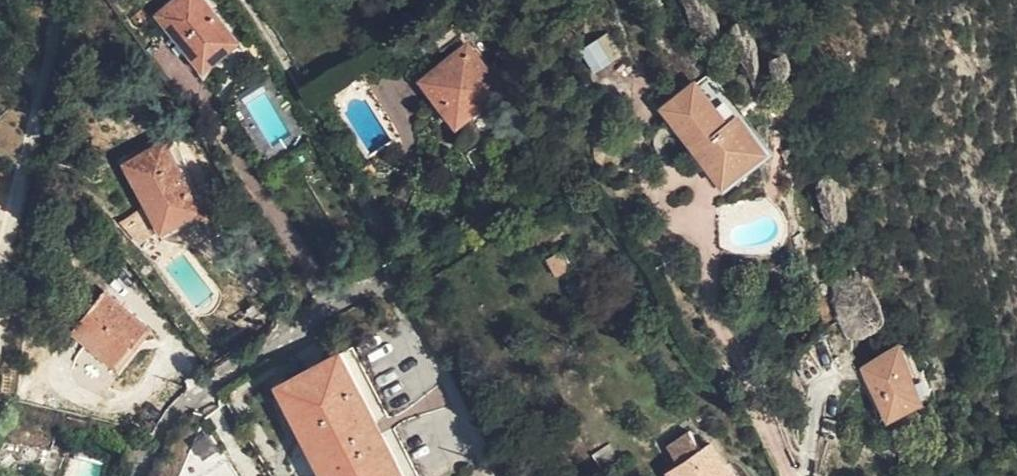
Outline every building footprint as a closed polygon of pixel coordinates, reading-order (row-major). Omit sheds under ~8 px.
[(221,43),(189,0),(171,0),(150,16),(187,67),(221,43)] [(594,74),(621,56),(606,33),(579,51),(594,74)] [(432,66),(463,111),(489,91),(454,49),(432,66)] [(450,122),(463,111),(432,66),(415,79),(450,122)] [(707,80),(670,113),(728,184),(766,150),(707,80)] [(146,230),(184,213),(153,151),(117,169),(146,230)] [(106,360),(126,334),(132,328),(94,298),(69,332),(106,360)] [(327,357),(272,384),(316,475),(381,475),(327,357)] [(901,399),(882,364),(844,383),(863,419),(901,399)] [(694,456),(662,475),(708,475),(694,456)]
